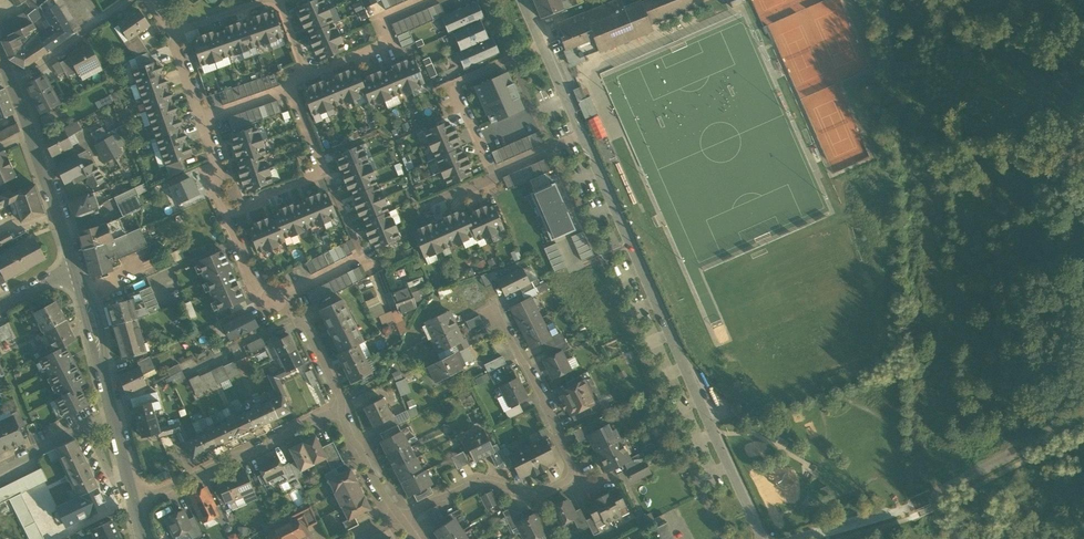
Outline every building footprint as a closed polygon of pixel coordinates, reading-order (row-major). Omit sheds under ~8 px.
[(39,6),(47,0),(25,0),(26,1),(30,8),(32,11),(39,6)] [(54,0),(47,0),(39,6),(44,14),(48,19),(55,32),(61,41),(74,33),(72,30),(54,0)] [(72,30),(83,23),(69,0),(54,0),(72,30)] [(300,22),(328,9),(325,3),(323,4),(322,0),(314,0),(310,2),(308,0),(306,3),(298,7),(301,13),(298,15),(300,22)] [(391,7),(388,0),(381,0),(385,10),(391,7)] [(540,19),(564,9),(562,4),(560,0),(533,0),(540,19)] [(575,46),(576,46),(575,44),(593,37),(597,49),(598,51),(651,29),(650,25),(647,19),(641,3),(640,2),(624,9),(621,0),(616,0),(557,24),(563,37),(560,38),(565,50),(569,49),(575,46)] [(564,9),(582,2),(581,0),(570,0),(570,1),(562,4),(564,9)] [(659,14),(660,14),(654,0),(649,0),(641,3),(647,19),(650,18),(659,14)] [(660,14),(659,14),(660,18),(692,5),(690,0),(654,0),(660,14)] [(742,0),(734,0),(730,2),(732,8),(744,3),(742,0)] [(363,9),(359,1),(352,5),(355,13),(363,9)] [(445,15),(441,17),(446,27),(445,27),(448,35),(452,33),(460,50),(456,52),(461,64),(463,63),(475,57),(478,64),(500,54),(492,36),(488,38),(481,21),(485,19),(477,1),(445,15)] [(440,3),(434,5),(439,18),(440,17),(441,17),(445,15),(440,3)] [(433,20),(439,18),(434,5),(427,8),(433,20)] [(650,18),(653,24),(693,8),(692,5),(660,18),(659,14),(650,18)] [(39,6),(32,11),(28,15),(32,23),(36,20),(43,14),(44,14),(39,6)] [(334,7),(328,9),(331,16),(329,17),(332,23),(340,20),(334,7)] [(427,23),(433,20),(427,8),(421,11),(427,23)] [(118,25),(129,40),(136,35),(149,26),(138,9),(117,23),(118,25)] [(307,27),(310,33),(332,23),(329,17),(331,16),(328,9),(300,22),(303,28),(307,27)] [(361,21),(368,17),(364,9),(357,13),(361,21)] [(421,26),(427,23),(421,11),(415,13),(421,26)] [(1,24),(7,36),(33,24),(32,23),(28,15),(26,12),(1,24)] [(266,12),(259,15),(269,43),(276,41),(275,39),(282,37),(279,26),(280,23),(277,22),(274,14),(268,16),(266,12)] [(415,28),(421,26),(415,13),(409,16),(415,28)] [(263,46),(269,43),(259,15),(252,17),(254,21),(247,23),(255,46),(262,44),(263,46)] [(409,31),(415,28),(409,16),(403,19),(409,31)] [(42,40),(43,40),(55,32),(48,19),(40,24),(38,26),(42,40)] [(403,34),(409,31),(403,19),(397,21),(403,34)] [(397,36),(403,34),(397,21),(391,24),(397,36)] [(248,48),(255,46),(247,23),(240,25),(239,22),(232,24),(242,53),(249,50),(248,48)] [(309,41),(312,48),(340,36),(337,29),(335,30),(332,23),(310,33),(313,40),(309,41)] [(1,41),(9,58),(16,55),(17,53),(22,45),(19,39),(30,34),(29,32),(36,29),(33,24),(7,36),(8,38),(1,41)] [(235,55),(242,53),(232,24),(225,27),(226,30),(220,33),(228,56),(235,53),(235,55)] [(114,28),(125,43),(129,40),(118,25),(114,28)] [(767,25),(762,28),(765,34),(767,33),(771,41),(774,40),(767,25)] [(221,58),(228,56),(220,33),(213,35),(212,31),(205,34),(215,62),(222,60),(221,58)] [(397,36),(399,42),(411,36),(409,31),(403,34),(397,36)] [(47,51),(61,41),(55,32),(43,40),(42,40),(40,42),(47,51)] [(208,65),(215,62),(205,34),(198,36),(199,40),(193,42),(195,50),(194,53),(197,54),(201,65),(207,63),(208,65)] [(125,43),(129,50),(141,42),(136,35),(129,40),(125,43)] [(23,68),(47,51),(40,42),(37,45),(30,36),(22,45),(17,53),(16,55),(9,58),(10,59),(23,68)] [(343,42),(340,36),(312,48),(315,55),(319,53),(321,59),(329,56),(333,57),(334,54),(344,50),(341,43),(343,42)] [(414,43),(411,36),(399,42),(402,48),(414,43)] [(285,45),(282,37),(275,39),(276,41),(269,43),(272,50),(285,45)] [(579,56),(597,49),(593,37),(575,44),(576,46),(575,46),(579,56)] [(148,52),(141,42),(129,50),(134,57),(147,53),(148,52)] [(77,71),(79,75),(99,65),(89,45),(69,55),(70,57),(77,71)] [(258,55),(255,46),(248,48),(249,50),(242,53),(244,60),(258,55)] [(570,52),(566,53),(571,66),(581,62),(579,56),(575,46),(569,49),(570,52)] [(134,57),(138,68),(151,64),(147,53),(134,57)] [(215,62),(217,69),(231,64),(228,56),(221,58),(222,60),(215,62)] [(70,57),(59,63),(58,62),(52,66),(58,76),(60,75),(65,73),(66,75),(67,77),(77,71),(70,57)] [(128,61),(132,70),(138,68),(134,57),(128,61)] [(466,69),(478,64),(475,57),(463,63),(466,69)] [(406,60),(399,62),(411,90),(418,87),(417,85),(424,83),(419,73),(421,69),(418,68),(414,60),(408,63),(406,60)] [(132,70),(137,84),(162,75),(157,61),(151,64),(138,68),(132,70)] [(207,63),(201,65),(204,74),(217,69),(215,62),(208,65),(207,63)] [(394,69),(388,71),(397,94),(404,91),(404,93),(411,90),(399,62),(393,65),(394,69)] [(99,65),(79,75),(82,81),(102,70),(99,65)] [(348,70),(341,72),(353,100),(360,98),(359,96),(365,93),(361,82),(356,70),(349,73),(348,70)] [(380,70),(373,73),(384,101),(391,99),(390,97),(397,94),(388,71),(381,74),(380,70)] [(336,79),(329,81),(339,104),(345,101),(346,103),(353,100),(341,72),(334,75),(336,79)] [(475,87),(487,115),(494,112),(498,120),(523,109),(518,98),(519,98),(519,96),(516,98),(510,85),(513,84),(513,83),(512,83),(507,72),(475,87)] [(272,87),(279,85),(274,73),(268,75),(272,87)] [(367,80),(361,82),(365,93),(369,102),(370,105),(377,102),(378,104),(384,101),(373,73),(366,76),(367,80)] [(25,85),(41,114),(59,104),(44,75),(25,85)] [(137,84),(141,97),(166,89),(162,75),(137,84)] [(266,90),(272,87),(268,75),(262,77),(266,90)] [(260,92),(266,90),(262,77),(256,79),(260,92)] [(254,94),(260,92),(256,79),(249,81),(254,94)] [(247,96),(254,94),(249,81),(243,84),(247,96)] [(321,81),(315,83),(326,111),(333,109),(332,107),(339,104),(329,81),(323,84),(321,81)] [(320,114),(326,111),(315,83),(308,86),(309,90),(303,92),(306,100),(305,104),(308,105),(312,115),(319,112),(320,114)] [(135,100),(141,97),(137,84),(130,86),(135,100)] [(241,98),(247,96),(243,84),(237,86),(241,98)] [(516,98),(519,96),(513,84),(510,85),(516,98)] [(235,100),(241,98),(237,86),(231,88),(235,100)] [(14,114),(4,88),(0,90),(0,119),(14,114)] [(229,103),(235,100),(231,88),(224,90),(229,103)] [(141,97),(146,111),(171,102),(166,89),(141,97)] [(223,105),(229,103),(224,90),(218,92),(223,105)] [(360,98),(353,100),(356,107),(369,102),(365,93),(359,96),(360,98)] [(94,103),(98,109),(114,100),(111,94),(94,103)] [(391,99),(384,101),(388,109),(401,103),(397,94),(390,97),(391,99)] [(580,101),(578,104),(584,119),(597,113),(590,96),(580,101)] [(275,115),(281,113),(277,100),(271,103),(275,115)] [(146,111),(151,125),(176,116),(171,102),(146,111)] [(269,117),(275,115),(271,103),(265,105),(269,117)] [(263,119),(269,117),(265,105),(258,107),(263,119)] [(256,122),(263,119),(258,107),(252,109),(256,122)] [(250,124),(256,122),(252,109),(246,111),(250,124)] [(144,127),(151,125),(146,111),(140,113),(144,127)] [(244,126),(250,124),(246,111),(240,113),(244,126)] [(322,120),(320,114),(319,112),(312,115),(316,123),(322,120)] [(491,123),(498,120),(494,112),(487,115),(491,123)] [(238,128),(244,126),(240,113),(233,116),(238,128)] [(151,125),(156,138),(181,129),(176,116),(151,125)] [(232,130),(238,128),(233,116),(227,118),(232,130)] [(598,116),(588,120),(597,140),(607,136),(598,116)] [(63,129),(67,137),(73,134),(81,130),(76,122),(63,129)] [(426,139),(429,146),(456,133),(454,127),(450,128),(447,122),(439,125),(436,124),(435,127),(425,132),(428,138),(426,139)] [(19,131),(20,131),(17,124),(17,123),(0,131),(0,141),(19,131)] [(260,133),(262,140),(267,138),(262,124),(255,127),(258,134),(260,133)] [(107,139),(105,134),(102,127),(90,133),(94,140),(97,145),(107,139)] [(231,143),(233,150),(262,140),(260,133),(258,134),(255,127),(245,131),(242,129),(240,132),(232,135),(234,142),(231,143)] [(43,139),(52,157),(72,147),(72,146),(67,137),(63,129),(43,139)] [(156,138),(160,152),(185,143),(181,129),(156,138)] [(105,134),(107,139),(111,137),(117,148),(121,146),(112,130),(105,134)] [(538,146),(544,144),(539,131),(533,134),(538,146)] [(434,151),(436,158),(459,148),(456,142),(459,140),(456,133),(429,146),(432,152),(434,151)] [(67,137),(72,146),(78,142),(73,134),(67,137)] [(532,149),(538,146),(533,134),(527,137),(532,149)] [(120,153),(117,148),(111,137),(107,139),(97,145),(105,161),(120,153)] [(526,151),(532,149),(527,137),(521,139),(526,151)] [(160,152),(156,138),(149,140),(154,154),(160,152)] [(520,154),(526,151),(521,139),(515,142),(520,154)] [(239,155),(242,162),(262,155),(265,154),(262,147),(264,147),(262,140),(233,150),(236,157),(239,155)] [(514,157),(520,154),(515,142),(509,144),(514,157)] [(190,157),(185,143),(160,152),(165,165),(182,159),(190,157)] [(364,151),(367,158),(371,156),(366,143),(360,146),(362,152),(364,151)] [(508,159),(514,157),(509,144),(503,147),(508,159)] [(339,170),(343,169),(365,159),(367,158),(364,151),(362,152),(360,146),(349,150),(347,148),(345,152),(337,155),(340,161),(336,163),(339,170)] [(502,162),(508,159),(503,147),(497,150),(502,162)] [(437,165),(440,172),(468,160),(465,153),(462,155),(459,148),(436,158),(439,165),(437,165)] [(6,181),(16,176),(12,167),(9,159),(8,159),(4,150),(0,152),(0,184),(6,181)] [(496,164),(502,162),(497,150),(491,152),(496,164)] [(434,151),(432,152),(425,155),(428,162),(436,158),(434,151)] [(78,157),(83,168),(94,163),(88,152),(78,157)] [(160,152),(154,154),(159,168),(165,165),(160,152)] [(76,155),(56,165),(65,183),(71,180),(74,184),(87,177),(83,168),(78,157),(76,155)] [(237,171),(240,178),(268,168),(266,161),(264,162),(262,155),(242,162),(239,163),(241,170),(237,171)] [(408,155),(402,158),(407,171),(414,168),(408,155)] [(372,157),(367,158),(365,159),(368,165),(370,165),(373,171),(377,170),(372,157)] [(549,171),(555,169),(550,157),(544,159),(549,171)] [(186,170),(182,159),(165,165),(169,177),(186,170)] [(342,176),(345,183),(373,171),(370,165),(368,165),(365,159),(343,169),(345,175),(342,176)] [(545,173),(549,171),(544,159),(538,162),(543,174),(545,173)] [(471,167),(468,160),(440,172),(443,179),(445,178),(448,184),(458,180),(461,181),(463,178),(470,175),(468,168),(471,167)] [(537,177),(543,174),(538,162),(532,164),(537,177)] [(103,181),(94,163),(83,168),(87,177),(88,179),(87,181),(88,184),(91,185),(92,187),(103,181)] [(403,173),(399,163),(393,165),(397,176),(403,173)] [(531,179),(537,177),(532,164),(526,167),(531,179)] [(275,165),(268,168),(271,175),(269,175),(271,182),(280,179),(275,165)] [(529,180),(531,179),(526,167),(520,170),(525,182),(529,180)] [(271,175),(268,168),(240,178),(242,185),(246,184),(248,190),(256,187),(259,189),(261,186),(271,182),(269,175),(271,175)] [(519,184),(525,182),(520,170),(514,172),(519,184)] [(351,188),(354,195),(376,185),(373,179),(376,178),(373,171),(345,183),(347,190),(351,188)] [(513,187),(519,184),(514,172),(508,175),(513,187)] [(167,181),(170,187),(188,179),(185,173),(167,181)] [(529,180),(534,191),(550,184),(545,173),(543,174),(537,177),(531,179),(529,180)] [(508,190),(513,187),(508,175),(502,177),(508,190)] [(188,179),(170,187),(178,203),(198,194),(190,177),(188,179)] [(6,181),(0,184),(0,195),(10,190),(6,181)] [(539,215),(550,241),(575,230),(566,210),(564,210),(561,203),(563,203),(554,182),(550,184),(534,191),(530,193),(535,207),(533,208),(537,216),(539,215)] [(134,188),(138,195),(147,190),(144,183),(134,188)] [(21,221),(44,213),(34,184),(11,192),(10,190),(0,195),(0,208),(13,200),(21,221)] [(353,203),(356,210),(384,198),(381,191),(379,192),(376,185),(354,195),(356,201),(353,203)] [(114,197),(117,204),(134,196),(138,195),(134,188),(114,197)] [(69,202),(74,218),(99,209),(93,193),(69,202)] [(319,193),(312,195),(324,223),(330,221),(329,219),(336,216),(332,206),(333,203),(330,201),(327,193),(320,196),(319,193)] [(317,226),(324,223),(312,195),(305,198),(307,202),(300,204),(309,227),(316,224),(317,226)] [(140,209),(134,196),(117,204),(123,217),(140,209)] [(362,215),(365,221),(387,212),(385,205),(387,205),(384,198),(356,210),(358,216),(362,215)] [(303,230),(309,227),(300,204),(294,207),(292,204),(285,206),(297,234),(304,232),(303,230)] [(290,237),(297,234),(285,206),(278,209),(280,213),(273,215),(275,218),(283,238),(289,235),(290,237)] [(485,206),(478,208),(491,236),(497,233),(496,231),(503,228),(498,218),(500,215),(497,214),(493,206),(487,209),(485,206)] [(484,239),(491,236),(478,208),(472,211),(473,215),(467,218),(474,234),(474,235),(476,240),(483,237),(484,239)] [(395,209),(387,212),(390,219),(392,218),(395,224),(401,222),(395,209)] [(467,237),(474,235),(474,234),(467,218),(465,212),(458,215),(456,211),(450,214),(462,242),(468,239),(467,237)] [(364,229),(367,236),(395,224),(392,218),(390,219),(387,212),(365,221),(367,228),(364,229)] [(455,245),(462,242),(450,214),(443,217),(444,221),(438,224),(448,246),(454,243),(455,245)] [(340,225),(336,216),(329,219),(330,221),(324,223),(326,230),(340,225)] [(119,218),(100,226),(105,244),(126,234),(119,218)] [(284,241),(283,238),(275,218),(268,221),(267,218),(260,220),(272,249),(278,246),(277,244),(284,241)] [(265,251),(272,249),(260,220),(253,223),(255,227),(248,229),(251,237),(250,241),(253,242),(257,252),(264,249),(265,251)] [(441,249),(448,246),(438,224),(431,226),(430,223),(423,226),(435,254),(442,251),(441,249)] [(398,231),(395,224),(367,236),(370,243),(373,242),(376,248),(384,245),(387,246),(388,243),(398,239),(396,232),(398,231)] [(83,250),(105,244),(100,226),(78,232),(83,250)] [(429,257),(435,254),(423,226),(416,229),(417,231),(413,233),(418,243),(417,246),(420,247),(424,256),(428,255),(429,257)] [(139,228),(126,234),(105,244),(109,258),(114,257),(116,261),(148,247),(144,238),(139,228)] [(13,239),(8,231),(0,236),(0,246),(13,239)] [(583,231),(571,236),(573,243),(585,237),(583,231)] [(500,239),(497,233),(491,236),(493,242),(500,239)] [(150,235),(144,238),(148,247),(154,244),(150,235)] [(477,243),(476,240),(474,235),(467,237),(468,239),(462,242),(465,249),(477,243)] [(476,240),(477,243),(479,247),(486,244),(484,239),(483,237),(476,240)] [(585,237),(573,243),(576,249),(588,243),(585,237)] [(5,279),(44,258),(34,238),(0,256),(0,269),(1,270),(5,279)] [(305,263),(311,275),(352,254),(346,242),(305,263)] [(556,243),(544,248),(546,254),(558,249),(556,243)] [(588,243),(576,249),(579,255),(591,249),(588,243)] [(83,250),(91,277),(112,270),(109,258),(105,244),(83,250)] [(441,249),(442,251),(444,256),(451,253),(448,246),(441,249)] [(180,249),(170,253),(174,263),(185,258),(180,249)] [(509,263),(516,260),(512,249),(505,252),(509,263)] [(558,249),(546,254),(549,260),(561,255),(558,249)] [(591,249),(579,255),(581,261),(594,255),(591,249)] [(210,290),(211,293),(236,281),(223,251),(197,262),(198,264),(202,272),(206,282),(210,290)] [(438,260),(435,254),(429,257),(428,255),(424,256),(428,265),(438,260)] [(561,255),(549,260),(552,266),(564,261),(561,255)] [(475,263),(479,271),(488,267),(484,259),(475,263)] [(564,261),(552,266),(554,273),(566,267),(564,261)] [(202,272),(198,264),(194,266),(197,274),(202,272)] [(529,283),(537,279),(538,278),(531,264),(522,269),(529,283)] [(359,281),(365,278),(359,267),(353,270),(359,281)] [(265,280),(272,277),(269,269),(261,272),(265,280)] [(522,269),(497,281),(504,295),(519,288),(529,283),(522,269)] [(353,284),(359,281),(353,270),(347,273),(353,284)] [(347,287),(353,284),(347,273),(341,276),(347,287)] [(492,285),(486,273),(479,276),(486,288),(492,285)] [(341,290),(347,287),(341,276),(335,279),(341,290)] [(335,293),(341,290),(335,279),(329,282),(335,293)] [(529,283),(519,288),(522,294),(535,287),(540,285),(537,279),(529,283)] [(244,299),(236,281),(211,293),(214,301),(218,309),(219,311),(229,307),(232,308),(234,303),(244,299)] [(205,292),(210,290),(206,282),(202,284),(205,292)] [(329,296),(335,293),(329,282),(323,284),(329,296)] [(544,282),(540,285),(535,287),(538,293),(548,288),(544,282)] [(323,299),(329,296),(323,284),(317,287),(323,299)] [(410,289),(414,300),(420,298),(419,294),(427,291),(425,284),(410,289)] [(140,293),(141,297),(153,292),(150,286),(139,291),(140,293)] [(318,302),(323,299),(317,287),(312,290),(318,302)] [(398,310),(399,314),(402,313),(416,307),(414,300),(410,289),(409,287),(391,294),(398,310)] [(521,294),(525,301),(530,298),(538,293),(535,287),(522,294),(521,294)] [(312,305),(318,302),(312,290),(306,293),(312,305)] [(155,298),(153,292),(141,297),(144,303),(155,298)] [(391,311),(391,313),(398,310),(391,294),(391,292),(384,294),(391,311)] [(133,298),(131,299),(134,311),(146,307),(144,303),(141,297),(140,293),(132,295),(133,298)] [(365,301),(368,308),(380,302),(377,295),(365,301)] [(158,304),(155,298),(144,303),(146,307),(146,309),(158,304)] [(511,308),(521,328),(540,318),(530,298),(525,301),(511,308)] [(107,306),(112,325),(136,318),(134,311),(131,299),(107,306)] [(232,313),(236,311),(247,306),(244,299),(234,303),(232,308),(229,307),(232,313)] [(320,311),(340,352),(357,344),(363,341),(342,300),(320,311)] [(44,331),(47,330),(65,320),(55,301),(45,306),(48,311),(37,317),(44,331)] [(190,301),(184,304),(190,319),(197,316),(190,301)] [(213,311),(218,309),(214,301),(210,303),(213,311)] [(379,316),(385,313),(380,302),(368,308),(373,319),(379,316)] [(146,309),(149,315),(160,310),(158,304),(146,309)] [(109,326),(112,325),(107,306),(104,307),(109,326)] [(134,311),(136,318),(149,315),(146,309),(146,307),(134,311)] [(402,313),(399,314),(398,310),(391,313),(395,323),(404,320),(402,313)] [(220,319),(223,325),(239,317),(236,311),(232,313),(220,319)] [(383,329),(395,323),(391,313),(391,311),(385,313),(379,316),(383,329)] [(431,338),(456,327),(449,312),(424,323),(425,325),(431,338)] [(466,322),(469,329),(482,323),(479,315),(466,322)] [(257,326),(251,316),(245,319),(239,317),(223,325),(230,339),(240,334),(241,334),(257,326)] [(146,352),(136,318),(112,325),(116,339),(115,339),(117,345),(118,345),(122,359),(146,352)] [(550,338),(543,325),(540,318),(521,328),(531,348),(543,342),(550,338)] [(47,330),(57,349),(65,345),(75,340),(65,320),(47,330)] [(408,331),(404,320),(395,323),(400,335),(407,332),(408,331)] [(552,321),(543,325),(550,338),(558,334),(552,321)] [(13,335),(6,323),(0,327),(0,342),(13,335)] [(431,338),(438,352),(455,344),(458,351),(468,346),(464,339),(462,340),(456,327),(431,338)] [(47,330),(44,331),(54,351),(57,349),(47,330)] [(543,342),(547,350),(565,341),(561,332),(558,334),(550,338),(543,342)] [(279,357),(295,348),(289,335),(276,341),(274,338),(267,341),(269,344),(271,348),(274,346),(279,357)] [(246,345),(251,353),(264,347),(266,346),(262,337),(246,345)] [(364,341),(363,341),(357,344),(364,358),(370,355),(371,355),(364,341)] [(569,348),(565,341),(547,350),(551,357),(560,352),(561,352),(569,348)] [(266,346),(264,347),(270,361),(279,357),(274,346),(271,348),(269,344),(266,346)] [(338,354),(344,368),(364,358),(357,344),(340,352),(338,354)] [(438,352),(441,359),(454,353),(458,351),(455,344),(438,352)] [(84,382),(65,345),(57,349),(54,351),(40,358),(60,397),(56,399),(65,417),(88,404),(78,385),(84,382)] [(194,353),(197,359),(206,354),(203,348),(194,353)] [(302,362),(295,348),(279,357),(284,367),(274,372),(278,379),(290,373),(295,370),(293,367),(302,362)] [(544,360),(553,378),(569,370),(564,360),(561,352),(560,352),(551,357),(544,360)] [(462,369),(454,353),(441,359),(428,366),(436,382),(462,369)] [(376,369),(370,355),(364,358),(371,371),(376,369)] [(247,356),(236,362),(241,373),(253,368),(247,356)] [(484,365),(488,372),(505,363),(502,356),(484,365)] [(139,367),(144,380),(157,374),(151,357),(138,364),(139,367)] [(575,357),(564,360),(569,370),(579,365),(575,357)] [(371,371),(364,358),(344,368),(352,383),(371,373),(371,371)] [(235,360),(223,366),(229,378),(241,373),(236,362),(235,360)] [(167,370),(170,377),(182,371),(179,364),(167,370)] [(211,371),(217,384),(220,383),(228,379),(229,378),(223,366),(223,365),(211,371)] [(119,376),(125,395),(146,385),(144,380),(139,367),(119,376)] [(256,374),(259,379),(260,379),(268,375),(271,374),(268,369),(256,374)] [(305,373),(312,387),(318,384),(311,370),(305,373)] [(396,382),(397,382),(403,379),(398,370),(392,373),(396,382)] [(185,378),(182,371),(170,377),(173,384),(185,378)] [(211,371),(199,376),(205,390),(217,384),(211,371)] [(278,397),(269,401),(277,418),(290,412),(283,398),(286,397),(283,390),(280,384),(278,379),(274,372),(271,374),(268,375),(278,397)] [(490,379),(487,372),(474,379),(477,385),(490,379)] [(205,390),(199,376),(198,375),(189,379),(196,394),(205,390)] [(566,382),(569,388),(583,381),(580,375),(566,382)] [(504,395),(509,406),(526,397),(517,378),(500,387),(504,395)] [(232,386),(228,379),(220,383),(224,390),(232,386)] [(397,382),(401,393),(408,390),(404,379),(397,382)] [(590,379),(584,382),(590,394),(596,391),(590,379)] [(567,408),(571,415),(582,409),(595,403),(590,394),(584,382),(583,381),(569,388),(560,393),(564,402),(561,404),(564,410),(567,408)] [(460,401),(472,395),(469,389),(457,395),(460,401)] [(132,399),(138,422),(156,417),(153,407),(160,405),(157,392),(132,399)] [(256,404),(261,401),(257,392),(251,395),(256,404)] [(475,400),(472,395),(460,401),(463,408),(468,408),(474,405),(475,400)] [(509,406),(504,395),(497,398),(504,412),(505,412),(511,409),(509,406)] [(363,407),(373,427),(392,418),(392,417),(382,398),(379,399),(377,396),(368,401),(369,404),(363,407)] [(261,401),(256,404),(265,423),(277,418),(269,401),(263,404),(262,401),(261,401)] [(227,407),(231,415),(237,412),(233,404),(227,407)] [(252,410),(245,413),(253,429),(265,423),(256,404),(250,406),(252,410)] [(505,412),(508,419),(523,412),(519,404),(511,409),(505,412)] [(415,406),(406,410),(409,419),(418,414),(415,406)] [(222,409),(226,417),(231,415),(227,407),(222,409)] [(571,415),(574,420),(586,415),(582,409),(571,415)] [(13,416),(18,429),(25,426),(18,410),(11,414),(12,417),(13,416)] [(394,416),(399,424),(409,419),(406,410),(394,416)] [(237,412),(231,415),(241,435),(253,429),(245,413),(239,416),(237,412)] [(228,421),(221,424),(229,441),(241,435),(231,415),(226,417),(228,421)] [(0,422),(0,423),(11,447),(24,442),(18,429),(13,416),(12,417),(0,422)] [(204,419),(208,427),(213,424),(210,416),(204,419)] [(377,435),(379,434),(397,425),(399,424),(394,416),(392,417),(392,418),(373,427),(377,435)] [(162,435),(176,432),(174,425),(159,429),(156,417),(138,422),(142,437),(156,434),(157,437),(162,435)] [(198,422),(202,429),(208,427),(204,419),(198,422)] [(196,434),(203,431),(202,429),(198,422),(198,420),(191,423),(196,434)] [(11,447),(0,423),(0,452),(11,447)] [(193,458),(205,452),(197,436),(189,440),(180,423),(174,425),(176,432),(183,446),(187,444),(193,458)] [(572,431),(577,441),(587,436),(587,435),(593,432),(593,431),(589,423),(572,431)] [(213,424),(208,427),(217,447),(229,441),(221,424),(215,427),(213,424)] [(400,431),(397,425),(379,434),(382,440),(400,431)] [(588,437),(595,452),(619,439),(614,430),(611,432),(608,425),(601,429),(600,428),(593,431),(593,432),(587,435),(587,436),(588,437)] [(217,447),(208,427),(202,429),(203,431),(203,433),(197,436),(205,452),(217,447)] [(544,439),(548,449),(554,445),(545,428),(539,431),(543,440),(544,439)] [(380,441),(388,454),(407,444),(400,431),(382,440),(380,441)] [(464,440),(475,460),(489,453),(493,451),(490,447),(482,431),(464,440)] [(315,436),(302,442),(313,464),(325,458),(326,458),(321,448),(315,436)] [(543,440),(527,448),(539,473),(546,469),(544,465),(554,460),(548,449),(544,439),(543,440)] [(629,458),(619,439),(595,452),(606,471),(623,462),(629,459),(629,458)] [(76,495),(77,497),(96,488),(73,440),(57,448),(54,449),(54,451),(57,449),(60,455),(57,456),(73,489),(76,488),(79,494),(76,495)] [(301,470),(313,464),(302,442),(289,449),(295,461),(300,471),(301,470)] [(333,442),(327,445),(332,456),(338,453),(333,442)] [(388,454),(395,468),(414,458),(407,444),(388,454)] [(495,466),(505,461),(500,451),(496,444),(490,447),(493,451),(489,453),(495,466)] [(326,459),(332,456),(327,445),(321,448),(326,458),(325,458),(326,459)] [(506,447),(500,451),(505,461),(509,468),(515,465),(510,456),(506,447)] [(533,476),(539,473),(527,448),(510,456),(515,465),(520,477),(530,472),(533,476)] [(463,451),(457,454),(463,466),(469,463),(463,451)] [(623,462),(627,469),(645,460),(641,452),(629,458),(629,459),(623,462)] [(326,459),(329,465),(341,459),(338,453),(332,456),(326,459)] [(457,469),(463,466),(457,454),(451,457),(457,469)] [(262,474),(267,482),(272,479),(284,473),(285,473),(281,466),(275,455),(257,464),(262,474)] [(395,468),(402,482),(421,472),(414,458),(395,468)] [(329,465),(332,471),(335,469),(344,464),(341,459),(329,465)] [(651,474),(645,460),(627,469),(634,483),(651,474)] [(295,461),(290,464),(296,476),(298,480),(304,476),(301,470),(300,471),(295,461)] [(292,478),(296,476),(290,464),(289,462),(281,466),(285,473),(284,473),(288,480),(292,478)] [(41,469),(4,487),(10,499),(20,493),(20,494),(47,480),(41,469)] [(338,474),(335,469),(332,471),(324,474),(325,478),(327,481),(328,480),(338,474)] [(328,480),(334,493),(356,482),(357,481),(350,469),(338,474),(328,480)] [(156,474),(159,481),(169,478),(166,471),(156,474)] [(424,471),(421,472),(402,482),(409,496),(413,494),(429,485),(425,478),(427,477),(424,471)] [(239,496),(243,494),(252,490),(245,472),(217,483),(220,490),(226,503),(228,502),(240,497),(239,496)] [(284,473),(272,479),(274,484),(277,482),(279,485),(287,481),(288,480),(284,473)] [(262,485),(267,482),(262,474),(257,476),(262,485)] [(287,481),(291,488),(300,483),(298,480),(296,476),(292,478),(288,480),(287,481)] [(287,481),(279,485),(282,492),(291,488),(287,481)] [(334,493),(342,507),(363,497),(356,482),(334,493)] [(413,494),(417,502),(433,493),(429,485),(413,494)] [(10,499),(4,487),(0,489),(0,504),(8,500),(10,499)] [(105,508),(96,488),(77,497),(57,507),(67,527),(105,508)] [(617,488),(601,496),(613,521),(629,513),(617,488)] [(214,507),(209,496),(206,497),(202,490),(190,495),(194,503),(193,504),(196,510),(197,510),(203,522),(216,516),(218,515),(214,507)] [(214,492),(220,504),(221,505),(226,503),(220,490),(214,492)] [(256,498),(252,490),(243,494),(246,503),(256,498)] [(480,497),(486,509),(498,503),(492,491),(480,497)] [(8,500),(29,538),(44,538),(20,494),(20,493),(10,499),(8,500)] [(240,497),(228,502),(232,511),(247,504),(246,503),(243,494),(239,496),(240,497)] [(364,496),(363,497),(342,507),(348,519),(348,520),(354,517),(370,509),(364,496)] [(598,528),(613,521),(601,496),(585,504),(592,517),(597,529),(598,528)] [(550,508),(559,526),(573,520),(576,518),(573,512),(572,509),(569,503),(567,500),(550,508)] [(221,505),(228,519),(232,517),(226,503),(221,505)] [(228,519),(221,505),(220,504),(214,507),(218,515),(216,516),(219,523),(221,525),(229,521),(228,519)] [(303,520),(307,528),(319,522),(317,519),(310,505),(298,511),(303,520)] [(425,511),(428,517),(440,511),(437,505),(425,511)] [(506,520),(511,530),(518,527),(516,523),(525,519),(523,514),(508,509),(502,512),(506,520)] [(579,532),(589,527),(586,520),(580,509),(573,512),(576,518),(573,520),(579,532)] [(165,518),(174,537),(188,531),(191,529),(187,520),(182,510),(165,518)] [(295,520),(297,522),(303,520),(298,511),(290,515),(293,521),(295,520)] [(431,523),(432,523),(443,517),(440,511),(428,517),(431,523)] [(544,534),(545,534),(535,514),(525,519),(516,523),(518,527),(523,537),(522,538),(534,538),(544,534)] [(206,529),(219,523),(216,516),(203,522),(206,529)] [(192,538),(194,538),(202,535),(193,517),(187,520),(191,529),(188,531),(191,537),(192,538)] [(342,522),(346,530),(358,524),(354,517),(348,520),(348,519),(342,522)] [(444,517),(443,517),(432,523),(435,530),(447,523),(444,517)] [(592,517),(586,520),(589,527),(593,536),(600,533),(598,528),(597,529),(592,517)] [(440,538),(449,538),(461,531),(453,518),(447,523),(435,530),(434,531),(440,538)] [(96,538),(121,538),(120,538),(121,537),(118,532),(117,532),(111,520),(91,530),(96,538)] [(270,538),(296,538),(303,535),(297,522),(295,520),(293,521),(268,534),(270,538)] [(666,523),(655,528),(661,538),(675,538),(666,523)] [(238,526),(237,535),(246,536),(247,527),(238,526)] [(174,537),(175,538),(187,538),(191,537),(188,531),(174,537)] [(461,531),(449,538),(466,538),(461,531)]
